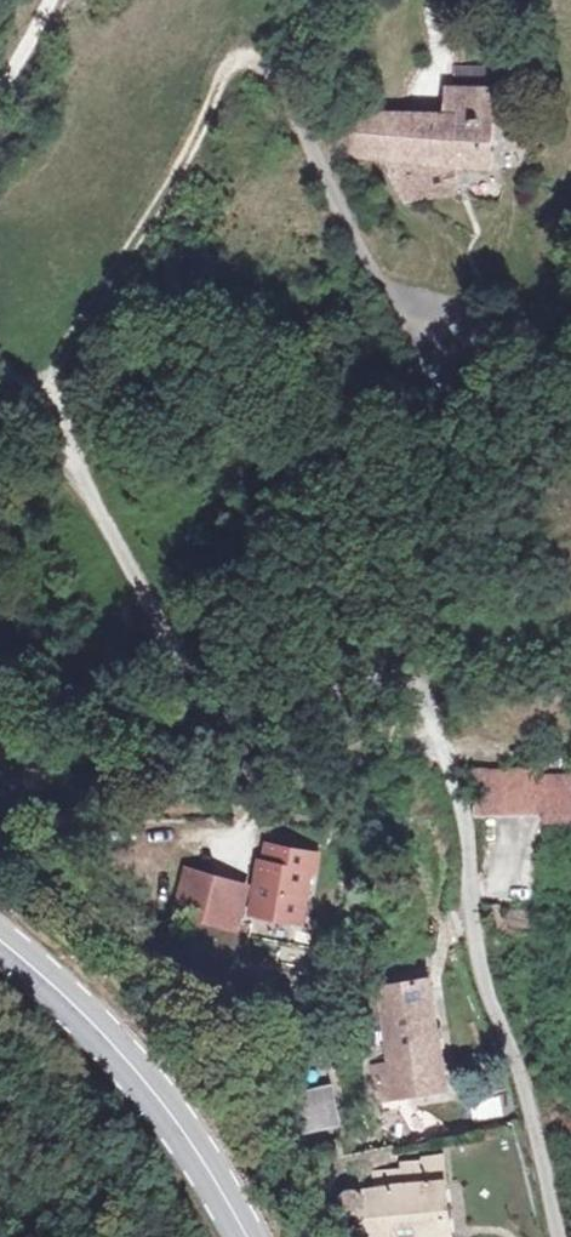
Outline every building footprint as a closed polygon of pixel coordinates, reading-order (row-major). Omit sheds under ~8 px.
[(438,107),(390,102),(351,101),(349,148),(392,153),(456,160),(486,163),(494,84),(441,78),(438,107)] [(456,160),(392,153),(410,205),(461,197),(456,160)] [(554,776),(554,769),(478,779),(481,820),(555,813),(556,820),(570,818),(570,774),(554,776)] [(271,850),(313,857),(316,841),(288,834),(273,843),(271,850)] [(313,857),(271,850),(265,849),(262,867),(257,865),(245,919),(291,925),(296,926),(305,874),(309,875),(313,857)] [(238,932),(251,882),(185,864),(172,914),(238,932)] [(428,982),(375,990),(387,1069),(369,1072),(372,1101),(443,1088),(428,982)] [(283,1094),(289,1132),(324,1127),(320,1092),(283,1094)] [(470,1100),(473,1119),(504,1114),(501,1095),(470,1100)] [(370,1194),(334,1197),(337,1214),(359,1212),(362,1236),(447,1236),(438,1155),(418,1159),(418,1169),(420,1189),(370,1194)] [(420,1189),(418,1169),(368,1174),(370,1194),(420,1189)]
